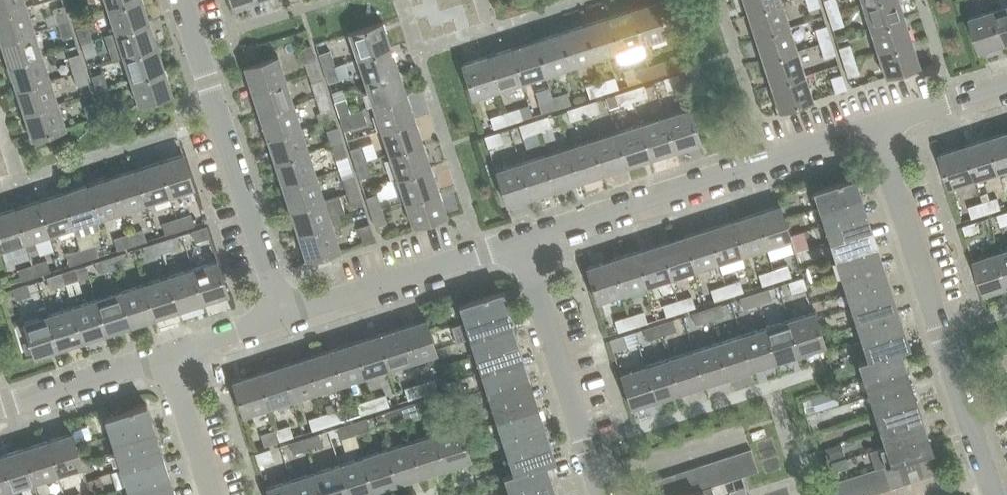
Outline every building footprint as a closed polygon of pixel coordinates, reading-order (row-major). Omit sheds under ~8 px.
[(25,0),(0,0),(0,16),(27,7),(25,0)] [(70,9),(81,5),(79,0),(67,0),(70,9)] [(142,0),(131,0),(107,8),(115,32),(149,21),(142,0)] [(780,0),(740,0),(745,14),(781,3),(780,0)] [(819,6),(818,0),(805,0),(808,10),(819,6)] [(827,14),(838,10),(835,0),(823,0),(827,14)] [(900,0),(871,0),(861,3),(868,27),(905,16),(900,0)] [(654,1),(629,9),(640,43),(665,35),(654,1)] [(789,27),(781,3),(745,14),(752,38),(789,27)] [(994,9),(1006,45),(1006,5),(994,9)] [(57,24),(68,20),(63,6),(52,9),(57,24)] [(27,7),(0,16),(0,41),(0,42),(35,31),(27,7)] [(684,33),(676,8),(667,12),(675,36),(684,33)] [(640,43),(629,9),(605,16),(616,51),(640,43)] [(1006,45),(994,9),(969,17),(981,53),(1006,45)] [(827,14),(832,29),(843,25),(838,10),(827,14)] [(605,16),(581,24),(592,59),(616,51),(605,16)] [(905,16),(868,27),(876,51),(912,39),(905,16)] [(73,34),(68,20),(57,24),(62,38),(73,34)] [(157,45),(149,21),(115,32),(122,56),(157,45)] [(349,32),(357,57),(391,46),(383,21),(349,32)] [(92,39),(87,24),(76,28),(80,43),(92,39)] [(581,24),(557,32),(568,66),(592,59),(581,24)] [(830,40),(826,25),(814,28),(819,43),(830,40)] [(796,51),(789,27),(752,38),(760,62),(796,51)] [(8,66),(42,55),(35,31),(0,42),(8,66)] [(557,32),(533,40),(544,74),(568,66),(557,32)] [(92,39),(80,43),(85,57),(96,53),(92,39)] [(920,65),(912,39),(876,51),(884,76),(920,65)] [(533,40),(509,47),(520,82),(544,74),(533,40)] [(823,58),(834,54),(835,54),(830,40),(819,43),(823,58)] [(838,47),(843,62),(854,58),(850,44),(838,47)] [(130,80),(164,69),(157,45),(122,56),(130,80)] [(316,59),(311,45),(299,48),(304,63),(316,59)] [(357,57),(365,81),(399,70),(391,46),(357,57)] [(509,47),(485,55),(496,90),(520,82),(509,47)] [(334,65),(330,50),(318,54),(323,68),(334,65)] [(804,75),(796,51),(760,62),(768,86),(804,75)] [(72,72),(83,68),(79,54),(67,57),(72,72)] [(16,90),(50,79),(42,55),(8,66),(16,90)] [(244,67),(252,92),(286,80),(278,55),(244,67)] [(471,98),(496,90),(485,55),(460,63),(471,98)] [(843,62),(847,77),(859,73),(854,58),(843,62)] [(651,77),(666,73),(662,61),(648,66),(651,77)] [(323,68),(328,83),(339,79),(334,65),(323,68)] [(651,77),(648,66),(633,71),(637,82),(651,77)] [(77,86),(88,83),(83,68),(72,72),(77,86)] [(138,105),(172,94),(164,69),(130,80),(138,105)] [(365,81),(373,105),(407,94),(399,70),(365,81)] [(91,76),(96,91),(107,87),(102,72),(91,76)] [(841,73),(841,74),(830,77),(834,92),(846,89),(841,73)] [(678,74),(663,78),(667,90),(681,85),(678,74)] [(812,100),(804,75),(768,86),(776,111),(812,100)] [(603,93),(618,88),(614,76),(600,81),(603,93)] [(16,90),(23,114),(58,103),(50,79),(16,90)] [(315,97),(327,94),(322,79),(311,83),(315,97)] [(294,104),(286,80),(252,92),(260,116),(294,104)] [(603,93),(600,81),(585,86),(589,98),(603,93)] [(646,96),(643,85),(629,89),(632,100),(646,96)] [(96,91),(100,105),(112,101),(107,87),(96,91)] [(632,100),(629,89),(614,94),(618,105),(632,100)] [(566,92),(552,97),(555,109),(570,104),(566,92)] [(320,112),(331,108),(327,94),(315,97),(320,112)] [(373,105),(380,129),(415,118),(407,94),(373,105)] [(555,109),(552,97),(537,101),(541,113),(555,109)] [(334,101),(339,116),(351,112),(346,98),(334,101)] [(599,111),(595,100),(581,105),(584,116),(599,111)] [(99,117),(94,102),(83,106),(88,120),(99,117)] [(66,128),(58,103),(23,114),(31,139),(66,128)] [(302,128),(294,104),(260,116),(267,140),(302,128)] [(507,124),(531,115),(528,104),(504,112),(507,124)] [(570,120),(584,116),(581,105),(566,110),(570,120)] [(700,141),(688,107),(664,115),(675,149),(700,141)] [(339,116),(344,131),(355,127),(351,112),(339,116)] [(489,117),(493,128),(493,129),(507,124),(504,112),(489,117)] [(675,149),(664,115),(640,123),(651,157),(675,149)] [(551,127),(547,116),(533,120),(536,131),(551,127)] [(423,142),(415,118),(380,129),(388,153),(423,142)] [(536,131),(533,120),(518,125),(522,136),(536,131)] [(651,157),(640,123),(616,131),(627,165),(651,157)] [(331,145),(342,142),(337,127),(326,130),(331,145)] [(309,152),(302,128),(267,140),(275,164),(309,152)] [(484,136),(488,148),(503,143),(499,131),(484,136)] [(627,165),(616,131),(592,138),(603,173),(627,165)] [(1006,169),(1006,131),(988,137),(999,172),(1006,169)] [(999,172),(988,137),(964,145),(975,180),(999,172)] [(579,180),(603,173),(592,138),(568,146),(579,180)] [(336,160),(347,156),(342,142),(331,145),(336,160)] [(388,153),(396,177),(431,166),(423,142),(388,153)] [(975,180),(964,145),(939,153),(950,188),(975,180)] [(366,161),(361,146),(350,150),(355,164),(366,161)] [(568,146),(543,154),(555,188),(579,180),(568,146)] [(317,176),(309,152),(275,164),(282,188),(317,176)] [(182,154),(157,162),(168,196),(193,188),(182,154)] [(531,196),(555,188),(543,154),(519,162),(531,196)] [(355,164),(360,178),(371,175),(366,161),(355,164)] [(144,204),(168,196),(157,162),(133,170),(144,204)] [(506,204),(531,196),(519,162),(495,170),(506,204)] [(396,177),(404,201),(438,190),(431,166),(396,177)] [(133,170),(109,177),(120,212),(144,204),(133,170)] [(346,193),(358,190),(353,175),(341,179),(346,193)] [(282,188),(290,212),(325,201),(317,176),(282,188)] [(109,177),(85,185),(96,219),(120,212),(109,177)] [(811,190),(817,207),(860,194),(854,177),(811,190)] [(85,185),(61,193),(72,227),(96,219),(85,185)] [(363,203),(358,190),(346,193),(351,208),(363,203)] [(447,215),(438,190),(404,201),(412,226),(447,215)] [(72,227),(61,193),(37,200),(48,235),(72,227)] [(366,197),(371,212),(382,208),(377,194),(366,197)] [(865,210),(860,194),(817,207),(822,224),(865,210)] [(986,213),(1001,209),(997,197),(982,202),(986,213)] [(37,200),(13,208),(24,243),(27,250),(36,247),(34,239),(48,235),(37,200)] [(325,201),(290,212),(298,236),(332,225),(341,222),(338,212),(329,215),(325,201)] [(971,218),(986,213),(982,202),(968,206),(971,218)] [(779,205),(754,213),(765,247),(790,239),(779,205)] [(24,243),(13,208),(0,212),(0,250),(24,243)] [(371,212),(376,226),(386,223),(382,208),(371,212)] [(871,227),(865,210),(822,224),(828,241),(871,227)] [(997,214),(1001,226),(1006,224),(1006,211),(997,214)] [(179,230),(194,225),(190,213),(175,218),(179,230)] [(741,255),(765,247),(754,213),(730,221),(741,255)] [(179,230),(175,218),(161,222),(165,234),(179,230)] [(730,221),(706,228),(717,263),(741,255),(730,221)] [(966,238),(967,238),(981,233),(977,221),(962,225),(966,238)] [(375,238),(370,223),(357,227),(362,242),(375,238)] [(340,250),(332,225),(298,236),(306,261),(340,250)] [(195,242),(209,238),(210,237),(206,226),(191,231),(195,242)] [(876,244),(871,227),(828,241),(833,258),(876,244)] [(693,270),(717,263),(706,228),(682,236),(693,270)] [(131,245),(146,240),(142,229),(127,234),(131,245)] [(131,245),(127,234),(113,238),(117,249),(131,245)] [(682,236),(658,244),(669,278),(693,270),(682,236)] [(175,248),(171,237),(156,242),(160,253),(175,248)] [(160,253),(156,242),(142,246),(146,258),(160,253)] [(658,244),(634,251),(645,286),(669,278),(658,244)] [(881,261),(876,244),(833,258),(839,275),(881,261)] [(94,245),(79,250),(83,261),(97,256),(94,245)] [(998,252),(1006,278),(1006,249),(998,252)] [(83,261),(79,250),(66,254),(69,265),(83,261)] [(621,294),(645,286),(634,251),(610,259),(621,294)] [(128,264),(124,252),(108,257),(112,269),(128,264)] [(1006,287),(1006,278),(998,252),(974,259),(985,294),(1006,287)] [(112,269),(108,257),(94,262),(98,273),(112,269)] [(596,301),(621,294),(610,259),(585,267),(596,301)] [(35,276),(50,271),(46,260),(31,265),(35,276)] [(216,260),(191,268),(202,303),(227,295),(216,260)] [(887,278),(881,261),(839,275),(844,291),(887,278)] [(776,280),(790,276),(787,264),(772,269),(776,280)] [(35,276),(31,265),(17,269),(20,280),(35,276)] [(79,279),(76,268),(60,273),(64,284),(79,279)] [(191,268),(167,276),(178,311),(202,303),(191,268)] [(776,280),(772,269),(758,274),(761,285),(776,280)] [(64,284),(60,273),(46,277),(50,289),(64,284)] [(154,318),(178,311),(167,276),(143,284),(154,318)] [(810,288),(806,277),(791,282),(795,293),(810,288)] [(849,308),(892,294),(887,278),(844,291),(849,308)] [(728,296),(742,291),(738,279),(724,284),(728,296)] [(26,283),(12,288),(15,300),(30,295),(26,283)] [(154,318),(143,284),(119,291),(130,326),(154,318)] [(714,300),(728,296),(724,284),(710,288),(714,300)] [(767,287),(753,292),(757,304),(771,299),(767,287)] [(130,326),(119,291),(95,299),(106,334),(130,326)] [(458,304),(463,321),(505,308),(499,291),(458,304)] [(757,304),(753,292),(738,297),(742,309),(757,304)] [(898,311),(892,294),(849,308),(855,325),(898,311)] [(680,312),(695,307),(691,295),(676,299),(680,312)] [(106,334),(95,299),(71,307),(82,341),(106,334)] [(666,316),(680,312),(676,299),(662,304),(666,316)] [(720,304),(705,309),(709,319),(723,314),(720,304)] [(71,307),(47,315),(58,349),(82,341),(71,307)] [(510,325),(505,308),(463,321),(469,338),(510,325)] [(709,319),(705,309),(691,313),(695,324),(709,319)] [(632,327),(647,322),(643,310),(628,315),(632,327)] [(813,311),(789,319),(800,354),(825,346),(813,311)] [(903,328),(898,311),(855,325),(860,342),(903,328)] [(22,323),(33,357),(58,349),(47,315),(22,323)] [(618,332),(632,327),(628,315),(614,320),(618,332)] [(425,318),(400,326),(411,361),(436,353),(425,318)] [(671,319),(657,323),(661,335),(675,331),(671,319)] [(789,319),(765,327),(776,361),(800,354),(789,319)] [(661,335),(657,323),(643,328),(647,340),(661,335)] [(516,341),(510,325),(469,338),(474,355),(516,341)] [(376,334),(387,369),(411,361),(400,326),(376,334)] [(752,369),(776,361),(765,327),(741,335),(752,369)] [(909,345),(903,328),(860,342),(866,358),(899,348),(909,345)] [(352,342),(363,377),(387,369),(376,334),(352,342)] [(608,339),(612,351),(627,346),(623,334),(608,339)] [(741,335),(716,342),(728,377),(752,369),(741,335)] [(516,341),(474,355),(480,372),(521,358),(516,341)] [(352,342),(328,350),(339,384),(363,377),(352,342)] [(716,342),(692,350),(704,384),(728,377),(716,342)] [(905,366),(899,348),(866,358),(856,361),(862,379),(905,366)] [(315,392),(339,384),(328,350),(304,358),(315,392)] [(692,350),(668,358),(680,392),(704,384),(692,350)] [(291,400),(315,392),(304,358),(280,366),(291,400)] [(527,375),(521,358),(480,372),(485,389),(527,375)] [(668,358),(644,365),(656,400),(680,392),(668,358)] [(631,408),(656,400),(644,365),(619,373),(631,408)] [(280,366),(256,373),(267,408),(291,400),(280,366)] [(910,382),(905,366),(862,379),(868,396),(910,382)] [(242,416),(267,408),(256,373),(231,381),(242,416)] [(532,392),(527,375),(485,389),(491,405),(532,392)] [(422,395),(437,390),(433,378),(418,383),(422,395)] [(915,398),(910,382),(868,396),(873,412),(915,398)] [(422,395),(418,383),(404,388),(407,400),(422,395)] [(449,391),(434,396),(437,407),(452,403),(449,391)] [(538,409),(532,392),(491,405),(496,422),(538,409)] [(374,410),(389,405),(385,394),(370,399),(374,410)] [(823,394),(812,397),(812,399),(815,410),(827,406),(823,394)] [(921,415),(915,398),(873,412),(878,429),(921,415)] [(359,415),(374,410),(370,399),(356,403),(359,415)] [(413,402),(399,407),(403,418),(417,413),(413,402)] [(104,417),(110,435),(152,421),(146,404),(104,417)] [(403,418),(399,407),(385,412),(389,422),(403,418)] [(543,426),(538,409),(496,422),(501,439),(543,426)] [(326,425),(341,421),(337,410),(322,414),(326,425)] [(326,425),(322,414),(308,419),(312,430),(326,425)] [(926,432),(921,415),(878,429),(884,446),(926,432)] [(370,428),(366,417),(351,422),(355,433),(370,428)] [(110,435),(115,452),(157,438),(152,421),(110,435)] [(355,433),(351,422),(337,427),(341,438),(355,433)] [(277,441),(293,436),(289,425),(274,429),(277,441)] [(459,425),(434,433),(446,467),(470,459),(459,425)] [(549,442),(543,426),(501,439),(507,455),(549,442)] [(277,441),(274,429),(260,434),(263,445),(277,441)] [(71,432),(46,440),(57,475),(82,467),(71,432)] [(928,451),(932,450),(926,432),(884,446),(890,463),(894,462),(906,458),(917,454),(928,451)] [(318,433),(303,438),(307,449),(322,444),(318,433)] [(422,475),(446,467),(434,433),(410,441),(422,475)] [(115,452),(121,468),(162,455),(157,438),(115,452)] [(307,449),(303,438),(289,442),(293,454),(307,449)] [(33,482),(57,475),(46,440),(22,448),(33,482)] [(398,483),(422,475),(410,441),(386,448),(398,483)] [(554,459),(549,442),(507,455),(512,471),(512,473),(545,462),(554,459)] [(824,447),(828,460),(844,455),(840,442),(824,447)] [(33,482),(22,448),(0,455),(0,462),(9,490),(33,482)] [(254,453),(258,465),(273,460),(269,448),(254,453)] [(373,491),(398,483),(386,448),(362,456),(373,491)] [(739,453),(746,475),(757,471),(750,449),(739,453)] [(937,476),(931,459),(928,451),(917,454),(925,480),(937,476)] [(739,453),(728,456),(735,479),(746,475),(739,453)] [(914,483),(925,480),(917,454),(906,458),(914,483)] [(121,468),(126,485),(168,471),(162,455),(121,468)] [(373,491),(362,456),(338,464),(348,494),(360,494),(373,491)] [(728,456),(716,460),(724,482),(735,479),(728,456)] [(906,458),(894,462),(903,487),(914,483),(906,458)] [(716,460),(705,464),(712,486),(724,482),(716,460)] [(830,465),(834,477),(849,472),(845,460),(830,465)] [(9,490),(0,462),(0,493),(9,490)] [(550,479),(545,462),(512,473),(512,471),(502,475),(508,493),(550,479)] [(891,491),(903,487),(894,462),(890,463),(883,465),(891,491)] [(338,464),(314,472),(322,494),(348,494),(338,464)] [(705,464),(694,467),(701,490),(712,486),(705,464)] [(883,465),(872,469),(880,494),(891,491),(883,465)] [(473,469),(476,476),(486,472),(484,466),(473,469)] [(694,467),(683,471),(690,493),(695,491),(701,490),(694,467)] [(880,494),(872,469),(861,473),(868,494),(877,494),(880,494)] [(129,494),(152,494),(173,488),(168,471),(126,485),(129,494)] [(672,474),(678,494),(684,494),(690,493),(683,471),(672,474)] [(314,472),(290,480),(295,494),(322,494),(314,472)] [(849,476),(855,494),(868,494),(861,473),(849,476)] [(660,478),(666,494),(678,494),(672,474),(660,478)] [(478,484),(487,481),(485,475),(476,478),(478,483),(478,484)] [(91,494),(95,494),(104,492),(99,476),(86,480),(91,494)] [(849,476),(838,480),(843,494),(855,494),(849,476)] [(660,478),(649,482),(653,494),(666,494),(660,478)] [(550,479),(508,493),(509,494),(556,494),(550,479)] [(290,480),(265,488),(268,494),(295,494),(290,480)] [(827,483),(831,494),(843,494),(838,480),(827,483)] [(728,492),(729,494),(744,494),(747,494),(745,486),(728,492)]
